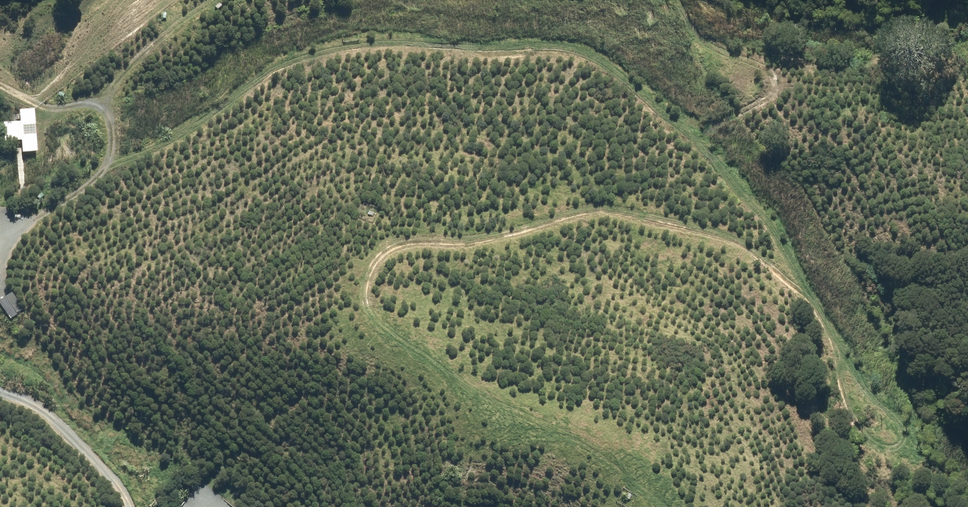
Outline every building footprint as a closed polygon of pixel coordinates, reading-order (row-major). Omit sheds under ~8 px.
[(23,106),(23,117),(9,117),(9,137),(24,137),(27,137),(27,152),(42,151),(41,106),(23,106)]
